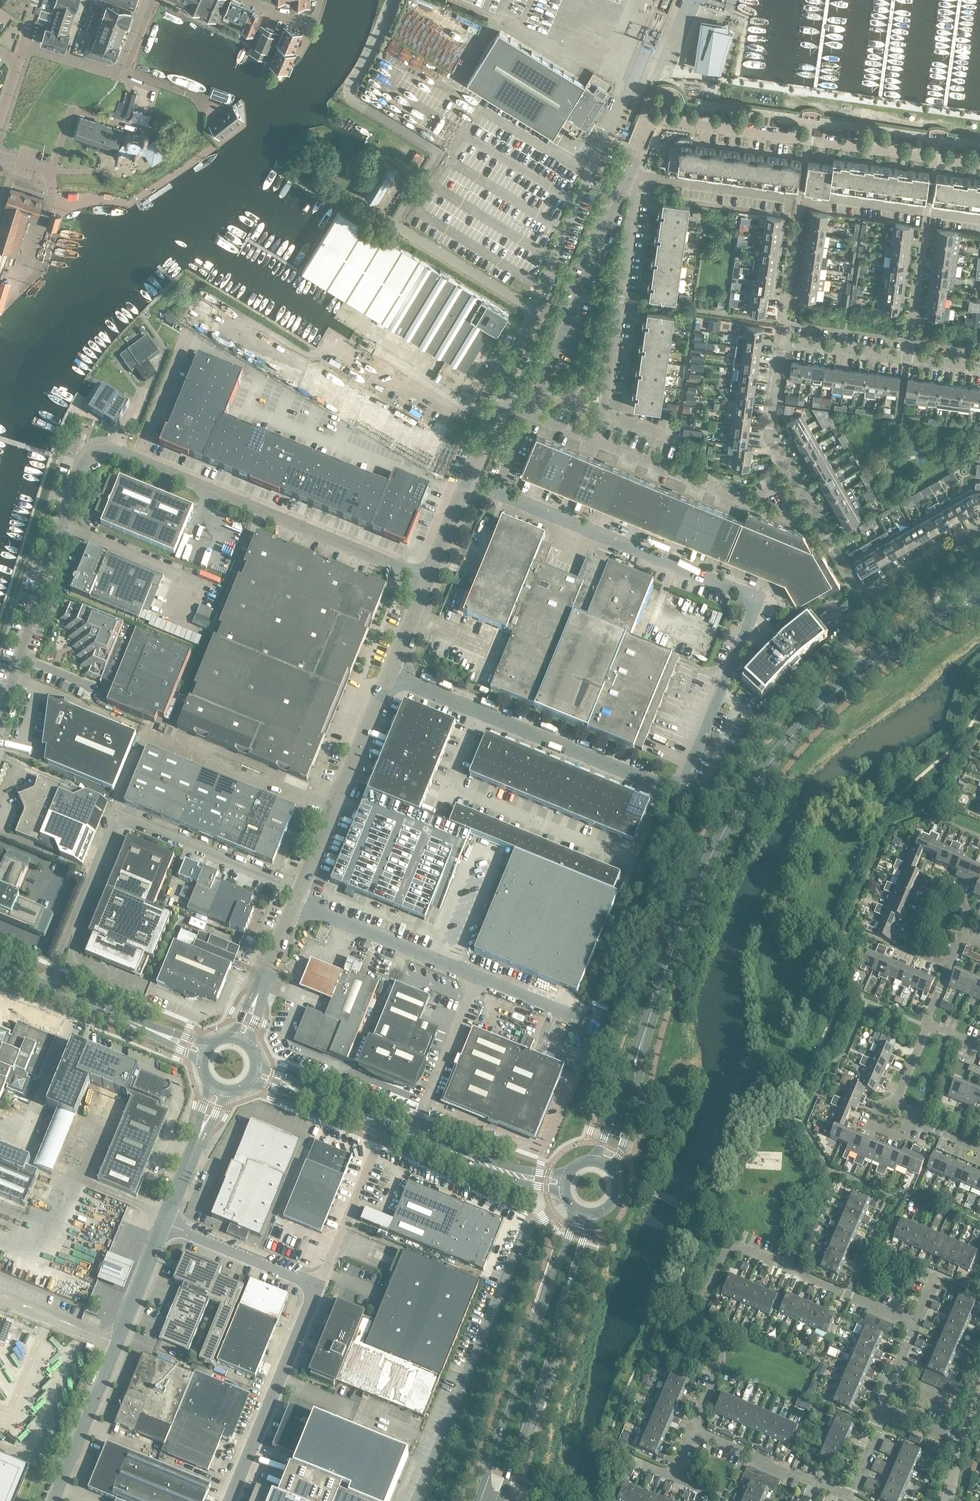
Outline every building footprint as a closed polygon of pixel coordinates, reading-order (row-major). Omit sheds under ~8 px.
[(73,11),(76,11),(80,0),(57,0),(55,5),(58,6),(51,28),(47,27),(42,42),(65,49),(70,34),(66,33),(73,11)] [(189,3),(186,8),(201,14),(207,0),(190,0),(189,3)] [(225,0),(207,0),(201,14),(216,21),(225,0)] [(251,9),(231,0),(225,15),(244,23),(251,9)] [(119,45),(126,25),(128,25),(132,14),(130,13),(131,11),(110,3),(109,5),(108,5),(103,16),(105,17),(98,37),(93,35),(86,54),(112,61),(114,56),(116,57),(120,45),(119,45)] [(255,31),(256,29),(257,29),(263,14),(251,9),(244,23),(243,26),(255,31)] [(90,13),(83,33),(92,36),(99,16),(90,13)] [(660,34),(664,18),(654,15),(650,31),(660,34)] [(699,53),(696,64),(699,65),(718,68),(721,69),(733,33),(724,30),(724,28),(719,27),(719,24),(701,21),(699,34),(703,35),(701,47),(700,47),(698,53),(699,53)] [(271,62),(288,69),(296,52),(294,52),(302,32),(285,24),(277,41),(279,42),(271,62)] [(251,51),(267,58),(279,32),(262,25),(251,51)] [(499,31),(467,83),(553,136),(561,123),(570,129),(569,131),(578,137),(607,90),(598,84),(594,90),(592,88),(591,91),(584,86),(586,84),(499,31)] [(633,123),(641,104),(635,102),(628,121),(633,123)] [(234,108),(212,124),(221,136),(243,119),(234,108)] [(113,154),(123,136),(124,131),(81,117),(75,137),(89,141),(87,146),(113,154)] [(625,127),(618,125),(613,137),(628,142),(633,130),(625,127)] [(149,141),(150,138),(149,136),(147,134),(145,133),(143,134),(140,135),(133,135),(130,133),(127,132),(125,134),(123,136),(113,154),(115,156),(118,158),(121,157),(123,156),(131,156),(133,158),(136,158),(138,157),(140,155),(141,152),(146,154),(153,163),(167,153),(158,139),(148,145),(147,144),(149,141)] [(703,165),(704,156),(706,147),(691,145),(691,139),(682,138),(679,139),(677,140),(676,143),(674,153),(670,152),(668,167),(678,169),(677,174),(690,176),(690,172),(702,174),(703,165)] [(706,147),(704,156),(703,165),(702,174),(726,177),(730,151),(706,147)] [(750,181),(751,172),(754,154),(730,151),(726,177),(750,181)] [(754,154),(751,172),(750,181),(774,184),(778,158),(754,154)] [(797,191),(800,170),(802,161),(778,158),(774,184),(785,186),(785,189),(797,191)] [(832,165),(830,185),(830,186),(854,190),(857,163),(833,159),(832,165)] [(382,160),(362,193),(379,203),(399,170),(382,160)] [(830,186),(830,185),(832,165),(808,162),(804,192),(829,195),(830,186)] [(878,193),(880,175),(881,166),(857,163),(854,190),(878,193)] [(902,196),(904,179),(905,170),(881,166),(880,175),(878,193),(902,196)] [(926,200),(928,182),(929,173),(905,170),(904,179),(902,196),(926,200)] [(957,204),(959,186),(960,177),(936,174),(933,201),(957,204)] [(960,177),(959,186),(957,204),(979,208),(979,180),(960,177)] [(9,251),(17,253),(29,215),(38,218),(44,199),(11,188),(5,208),(6,208),(0,227),(0,248),(3,249),(9,251)] [(690,205),(672,202),(663,201),(660,225),(687,229),(690,205)] [(509,314),(447,276),(381,236),(339,210),(302,271),(466,371),(491,329),(497,333),(509,314)] [(828,213),(810,211),(809,222),(826,224),(828,213)] [(51,213),(47,227),(56,230),(60,216),(51,213)] [(767,215),(765,227),(783,229),(785,218),(767,215)] [(807,232),(825,235),(826,224),(809,222),(807,232)] [(896,223),(894,234),(912,236),(913,225),(896,223)] [(660,225),(657,249),(683,253),(687,229),(660,225)] [(757,235),(757,236),(764,237),(782,240),(783,229),(765,227),(764,236),(757,235)] [(937,229),(936,240),(953,242),(955,231),(937,229)] [(823,246),(825,235),(807,232),(806,243),(823,246)] [(894,234),(893,245),(910,247),(912,236),(894,234)] [(762,248),(780,251),(782,240),(764,237),(762,248)] [(958,254),(960,243),(953,242),(936,240),(934,251),(958,254)] [(804,254),(822,256),(823,246),(806,243),(804,254)] [(893,245),(891,255),(909,258),(910,247),(893,245)] [(761,259),(779,261),(780,251),(762,248),(761,259)] [(657,249),(653,273),(680,277),(683,253),(657,249)] [(933,261),(957,265),(958,254),(934,251),(933,261)] [(826,268),(827,257),(822,256),(804,254),(802,265),(820,267),(826,268)] [(891,255),(889,266),(907,269),(909,258),(891,255)] [(759,270),(777,272),(779,261),(761,259),(759,270)] [(931,272),(955,275),(957,265),(933,261),(931,272)] [(801,275),(819,278),(820,267),(802,265),(801,275)] [(884,265),(883,276),(888,277),(906,280),(907,269),(889,266),(884,265)] [(758,280),(776,283),(777,272),(759,270),(758,280)] [(929,283),(947,285),(954,286),(955,275),(931,272),(929,283)] [(653,273),(651,285),(650,297),(676,301),(680,277),(653,273)] [(823,290),(824,279),(819,278),(801,275),(799,286),(817,289),(823,290)] [(888,277),(886,288),(904,290),(906,280),(888,277)] [(752,279),(751,289),(756,290),(756,291),(768,292),(768,293),(774,294),(776,283),(758,280),(752,279)] [(946,296),(947,285),(929,283),(928,293),(946,296)] [(798,297),(816,300),(817,289),(799,286),(798,297)] [(886,288),(885,298),(903,301),(904,290),(886,288)] [(756,290),(751,289),(749,300),(767,303),(768,293),(768,292),(756,291),(756,290)] [(944,307),(946,296),(928,293),(926,304),(944,307)] [(903,301),(885,298),(879,298),(877,309),(901,312),(903,301)] [(747,312),(765,314),(767,303),(749,300),(747,312)] [(925,315),(949,319),(950,307),(944,307),(926,304),(925,315)] [(648,311),(644,335),(671,339),(674,315),(648,311)] [(971,324),(979,325),(979,324),(979,313),(973,312),(971,324)] [(177,321),(167,315),(164,320),(174,326),(177,321)] [(746,325),(744,336),(762,338),(763,327),(746,325)] [(644,335),(643,347),(641,359),(668,363),(671,339),(644,335)] [(742,347),(760,349),(762,338),(744,336),(738,335),(736,346),(742,347)] [(132,372),(136,369),(144,381),(156,372),(148,360),(159,352),(148,336),(124,353),(127,357),(123,360),(132,372)] [(696,341),(695,349),(712,351),(713,344),(696,341)] [(736,346),(735,356),(741,357),(759,360),(760,349),(742,347),(736,346)] [(223,383),(229,368),(199,356),(193,370),(223,383)] [(735,356),(733,367),(757,371),(759,360),(741,357),(735,356)] [(638,383),(655,385),(664,387),(668,363),(641,359),(638,383)] [(801,381),(803,363),(792,361),(789,379),(801,381)] [(801,381),(811,382),(814,364),(803,363),(801,381)] [(811,382),(822,384),(824,366),(814,364),(811,382)] [(822,384),(832,385),(835,368),(824,366),(822,384)] [(733,367),(732,378),(756,381),(757,371),(733,367)] [(232,404),(244,374),(229,368),(223,383),(217,398),(232,404)] [(832,391),(842,392),(845,369),(835,368),(832,385),(832,391)] [(845,369),(842,392),(853,394),(854,388),(856,371),(845,369)] [(223,383),(193,370),(187,385),(217,398),(223,383)] [(854,388),(865,390),(867,372),(856,371),(854,388)] [(867,372),(865,390),(864,395),(874,397),(875,391),(878,374),(867,372)] [(690,373),(689,381),(697,382),(698,374),(690,373)] [(875,391),(886,393),(888,375),(878,374),(875,391)] [(888,375),(886,393),(898,395),(900,377),(888,375)] [(736,390),(754,392),(756,381),(732,378),(730,389),(736,389),(736,390)] [(905,400),(906,400),(907,402),(913,402),(914,401),(916,401),(919,379),(908,378),(905,400)] [(919,379),(916,401),(918,401),(918,403),(926,404),(927,403),(930,381),(919,379)] [(930,381),(927,403),(937,404),(940,382),(930,381)] [(940,382),(937,404),(937,406),(948,407),(951,384),(940,382)] [(634,407),(652,409),(661,411),(664,387),(655,385),(638,383),(634,407)] [(130,404),(98,384),(97,387),(89,399),(85,407),(105,419),(116,426),(130,404)] [(951,384),(948,407),(958,409),(962,386),(951,384)] [(211,412),(217,398),(187,385),(181,400),(211,412)] [(688,385),(687,393),(696,394),(697,386),(688,385)] [(958,409),(969,410),(970,405),(972,387),(962,386),(958,409)] [(970,405),(979,406),(979,388),(972,387),(970,405)] [(736,390),(735,400),(753,403),(754,392),(736,390)] [(387,401),(399,409),(405,399),(394,391),(387,401)] [(786,394),(785,401),(798,403),(798,399),(799,396),(786,394)] [(687,395),(686,402),(694,404),(695,396),(687,395)] [(220,433),(225,419),(232,404),(217,398),(211,412),(205,427),(220,433)] [(205,427),(211,412),(181,400),(175,415),(205,427)] [(735,400),(733,411),(751,414),(753,403),(735,400)] [(884,411),(883,415),(894,417),(895,413),(890,412),(891,408),(884,407),(884,411)] [(733,411),(732,422),(750,424),(751,414),(733,411)] [(786,423),(792,433),(808,424),(802,414),(786,423)] [(199,442),(205,427),(175,415),(169,430),(199,442)] [(232,448),(241,425),(225,419),(220,433),(216,441),(232,448)] [(730,432),(748,435),(750,424),(732,422),(730,432)] [(792,433),(797,442),(813,433),(808,424),(792,433)] [(247,454),(256,431),(241,425),(232,448),(247,454)] [(216,441),(220,433),(205,427),(199,442),(192,457),(207,463),(216,441)] [(192,457),(199,442),(169,430),(162,445),(192,457)] [(261,460),(271,437),(256,431),(247,454),(261,460)] [(729,444),(735,445),(735,444),(747,446),(747,445),(748,435),(730,432),(729,444)] [(813,433),(797,442),(803,452),(818,442),(813,433)] [(537,436),(522,473),(539,480),(554,443),(537,436)] [(276,466),(285,443),(271,437),(261,460),(276,466)] [(223,469),(232,448),(216,441),(207,463),(223,469)] [(808,461),(824,452),(818,442),(803,452),(808,461)] [(291,472),(300,449),(285,443),(276,466),(291,472)] [(556,487),(571,450),(554,443),(539,480),(556,487)] [(753,446),(747,445),(747,446),(735,444),(735,445),(733,455),(751,457),(753,446)] [(223,469),(238,476),(247,454),(232,448),(223,469)] [(306,478),(315,456),(300,449),(291,472),(306,478)] [(573,494),(588,457),(571,450),(556,487),(573,494)] [(814,471),(829,462),(824,452),(808,461),(814,471)] [(252,482),(261,460),(247,454),(238,476),(252,482)] [(751,457),(733,455),(732,466),(749,468),(751,457)] [(321,484),(330,462),(315,456),(306,478),(321,484)] [(605,464),(588,457),(573,494),(590,501),(605,464)] [(276,466),(261,460),(252,482),(267,488),(276,466)] [(335,490),(345,468),(330,462),(321,484),(335,490)] [(819,480),(835,471),(829,462),(814,471),(819,480)] [(622,470),(605,464),(590,501),(607,507),(622,470)] [(291,472),(276,466),(267,488),(282,494),(291,472)] [(350,496),(359,474),(345,468),(335,490),(350,496)] [(639,477),(622,470),(607,507),(624,514),(639,477)] [(824,489),(840,480),(835,471),(819,480),(824,489)] [(950,477),(952,481),(958,478),(956,474),(954,471),(948,474),(950,477)] [(306,478),(291,472),(282,494),(297,500),(306,478)] [(398,508),(410,479),(394,473),(389,486),(383,502),(398,508)] [(365,502),(374,480),(359,474),(350,496),(365,502)] [(110,476),(102,495),(100,495),(98,499),(100,500),(95,511),(105,515),(101,524),(174,554),(193,507),(165,495),(163,500),(156,497),(158,493),(120,477),(119,479),(110,476)] [(656,485),(639,477),(624,514),(641,522),(656,485)] [(866,477),(863,480),(868,489),(872,487),(866,477)] [(312,506),(321,484),(306,478),(297,500),(312,506)] [(419,516),(430,487),(410,479),(398,508),(419,516)] [(976,480),(975,482),(976,488),(970,489),(961,495),(970,510),(979,505),(979,498),(979,479),(976,480)] [(380,508),(383,502),(389,486),(374,480),(365,502),(380,508)] [(845,490),(840,480),(824,489),(830,499),(845,490)] [(335,490),(321,484),(312,506),(326,512),(335,490)] [(673,491),(656,485),(641,522),(657,528),(673,491)] [(856,496),(850,487),(845,490),(830,499),(835,508),(856,496)] [(869,490),(863,493),(868,502),(873,498),(874,499),(877,497),(872,487),(868,489),(869,490)] [(350,496),(335,490),(326,512),(341,518),(350,496)] [(674,535),(690,498),(673,491),(657,528),(674,535)] [(951,500),(960,516),(970,510),(961,495),(951,500)] [(365,502),(350,496),(341,518),(356,524),(365,502)] [(841,518),(856,509),(862,506),(856,496),(835,508),(841,518)] [(949,497),(940,502),(942,506),(951,521),(960,516),(951,500),(949,497)] [(707,505),(690,498),(674,535),(692,542),(707,505)] [(939,501),(929,506),(932,511),(941,527),(951,521),(942,506),(940,502),(939,501)] [(380,508),(365,502),(356,524),(371,530),(380,508)] [(386,536),(398,508),(383,502),(380,508),(371,530),(386,536)] [(723,512),(707,505),(692,542),(708,549),(723,512)] [(419,516),(398,508),(386,536),(407,545),(419,516)] [(846,527),(862,518),(856,509),(841,518),(846,527)] [(923,516),(932,532),(941,527),(932,511),(923,516)] [(726,556),(741,519),(723,512),(708,549),(726,556)] [(748,512),(745,521),(741,519),(726,556),(742,563),(761,517),(748,512)] [(913,522),(922,538),(932,532),(923,516),(913,522)] [(779,524),(761,517),(742,563),(760,570),(779,524)] [(652,586),(653,583),(652,582),(610,565),(609,564),(609,566),(587,557),(577,582),(544,568),(551,550),(549,550),(549,547),(542,544),(545,537),(503,520),(464,614),(513,635),(491,689),(536,707),(535,709),(588,730),(634,748),(634,747),(642,751),(680,659),(672,656),(672,655),(636,640),(639,633),(634,630),(652,586)] [(796,531),(779,524),(760,570),(777,578),(796,531)] [(900,530),(908,546),(918,540),(909,524),(900,530)] [(899,551),(890,535),(887,530),(878,536),(890,556),(899,551)] [(890,535),(899,551),(908,546),(900,530),(890,535)] [(777,578),(785,581),(788,586),(795,582),(810,546),(803,534),(796,531),(777,578)] [(372,622),(373,620),(387,587),(367,579),(366,580),(358,576),(359,575),(326,562),(325,563),(318,560),(318,559),(285,545),(284,546),(277,543),(277,542),(257,534),(178,728),(307,781),(325,736),(324,736),(349,676),(350,676),(352,670),(358,656),(363,643),(368,632),(369,630),(368,630),(371,622),(372,622)] [(842,534),(838,537),(841,543),(846,540),(842,534)] [(878,536),(868,541),(881,562),(890,556),(878,536)] [(881,562),(868,541),(859,546),(871,567),(881,562)] [(90,547),(77,577),(76,577),(75,577),(75,578),(74,580),(74,581),(74,582),(75,582),(72,591),(71,590),(71,591),(139,619),(153,586),(159,588),(164,576),(89,546),(90,547)] [(812,549),(811,548),(810,546),(795,582),(788,586),(798,603),(822,588),(825,594),(840,584),(822,553),(813,550),(812,549)] [(859,546),(849,552),(861,573),(871,567),(859,546)] [(194,575),(191,583),(215,592),(218,585),(194,575)] [(204,588),(201,595),(212,600),(215,592),(204,588)] [(201,595),(198,603),(209,607),(212,600),(201,595)] [(191,654),(124,626),(67,603),(60,620),(67,622),(64,629),(71,632),(68,639),(75,641),(72,648),(79,650),(76,657),(83,660),(80,667),(87,669),(84,676),(101,683),(102,680),(115,686),(108,703),(155,723),(158,716),(165,718),(191,654)] [(198,603),(195,610),(206,615),(209,607),(198,603)] [(195,610),(192,618),(203,622),(206,615),(195,610)] [(174,619),(163,614),(158,627),(169,631),(174,619)] [(797,662),(799,659),(828,636),(811,615),(782,639),(767,654),(742,681),(762,699),(787,672),(789,669),(791,672),(799,664),(797,662)] [(192,618),(184,637),(195,642),(203,622),(192,618)] [(182,622),(174,619),(169,631),(177,634),(182,622)] [(189,625),(182,622),(177,634),(184,637),(189,625)] [(43,747),(47,747),(46,751),(45,762),(113,790),(136,734),(65,705),(66,701),(49,698),(43,747)] [(398,717),(424,727),(430,712),(404,702),(398,717)] [(430,712),(424,727),(450,738),(456,723),(430,712)] [(392,732),(418,742),(424,727),(398,717),(392,732)] [(165,733),(168,726),(161,724),(158,731),(165,733)] [(424,727),(418,742),(444,753),(450,738),(424,727)] [(386,747),(412,757),(418,742),(392,732),(386,747)] [(478,756),(493,762),(501,741),(486,735),(478,756)] [(493,762),(508,768),(516,747),(501,741),(493,762)] [(418,742),(412,757),(438,768),(444,753),(418,742)] [(181,826),(204,770),(148,747),(130,789),(131,789),(125,803),(181,826)] [(406,772),(412,757),(386,747),(380,762),(406,772)] [(508,768),(523,774),(531,754),(516,747),(508,768)] [(523,774),(538,780),(546,760),(531,754),(523,774)] [(484,782),(493,762),(478,756),(469,776),(484,782)] [(438,768),(412,757),(406,772),(432,783),(438,768)] [(538,780),(553,786),(561,766),(546,760),(538,780)] [(400,787),(406,772),(380,762),(374,777),(400,787)] [(499,788),(508,768),(493,762),(484,782),(499,788)] [(561,766),(553,786),(567,792),(576,772),(561,766)] [(514,794),(523,774),(508,768),(499,788),(514,794)] [(222,778),(204,770),(181,826),(199,834),(222,778)] [(432,783),(406,772),(400,787),(426,798),(432,783)] [(576,772),(567,792),(582,798),(591,778),(576,772)] [(529,801),(538,780),(523,774),(514,794),(529,801)] [(394,802),(400,787),(374,777),(368,792),(394,802)] [(39,844),(51,815),(63,787),(39,778),(35,789),(19,796),(25,809),(25,811),(25,812),(25,813),(25,814),(16,834),(39,844)] [(241,786),(222,778),(199,834),(218,841),(241,786)] [(591,778),(582,798),(597,805),(606,784),(591,778)] [(544,807),(553,786),(538,780),(529,801),(544,807)] [(606,784),(597,805),(612,811),(621,790),(606,784)] [(260,793),(241,786),(218,841),(237,849),(260,793)] [(567,792),(553,786),(544,807),(559,813),(567,792)] [(68,789),(63,787),(51,815),(95,833),(108,802),(87,793),(74,799),(72,793),(71,792),(70,791),(69,790),(68,789)] [(426,798),(400,787),(394,802),(420,813),(426,798)] [(621,790),(612,811),(627,817),(636,796),(621,790)] [(331,882),(394,908),(431,818),(420,813),(394,802),(368,792),(331,882)] [(582,798),(567,792),(559,813),(574,819),(582,798)] [(255,856),(270,821),(278,801),(260,793),(237,849),(255,856)] [(636,796),(627,817),(642,823),(651,802),(636,796)] [(597,805),(582,798),(574,819),(589,825),(597,805)] [(278,801),(270,821),(255,856),(273,864),(279,850),(296,808),(278,801)] [(959,802),(956,808),(962,810),(965,805),(959,802)] [(612,811),(597,805),(589,825),(604,831),(612,811)] [(464,831),(472,814),(457,808),(449,825),(464,831)] [(627,817),(612,811),(604,831),(619,837),(627,817)] [(464,831),(479,837),(487,820),(472,814),(464,831)] [(61,856),(82,865),(95,833),(51,815),(39,844),(45,846),(46,846),(47,846),(49,846),(50,846),(56,844),(61,856)] [(642,823),(627,817),(619,837),(634,843),(642,823)] [(431,818),(394,908),(425,921),(462,831),(431,818)] [(479,837),(494,843),(501,826),(487,820),(479,837)] [(917,837),(913,846),(923,850),(927,852),(935,834),(935,833),(938,826),(934,824),(931,832),(929,836),(922,833),(920,838),(917,837)] [(494,843),(509,850),(516,832),(501,826),(494,843)] [(515,852),(524,856),(531,838),(516,832),(509,850),(515,852)] [(932,860),(936,862),(943,847),(936,844),(939,835),(935,834),(927,852),(934,855),(932,860)] [(141,977),(142,973),(149,957),(154,959),(172,915),(153,907),(174,856),(128,837),(89,933),(94,935),(86,955),(141,977)] [(524,856),(539,862),(546,844),(531,838),(524,856)] [(957,843),(953,842),(949,850),(943,847),(936,862),(947,867),(957,843)] [(963,861),(965,856),(958,853),(961,845),(957,843),(947,867),(958,871),(958,872),(962,861),(963,861)] [(539,862),(554,868),(561,850),(546,844),(539,862)] [(914,872),(923,850),(913,846),(905,864),(897,860),(895,864),(914,872)] [(561,850),(554,868),(569,874),(576,856),(561,850)] [(515,852),(475,951),(577,993),(618,894),(614,893),(614,892),(599,886),(584,880),(569,874),(554,868),(539,862),(524,856),(515,852)] [(45,913),(20,903),(21,902),(21,901),(21,900),(21,899),(20,899),(20,898),(20,897),(19,897),(18,896),(17,896),(31,862),(9,853),(0,876),(0,920),(45,939),(54,917),(45,913)] [(576,856),(569,874),(584,880),(591,863),(576,856)] [(210,919),(225,883),(216,880),(218,874),(186,861),(179,878),(197,885),(187,910),(210,919)] [(958,871),(955,877),(967,881),(974,866),(963,861),(962,861),(958,872),(958,871)] [(591,863),(584,880),(599,886),(606,869),(591,863)] [(895,864),(893,869),(901,872),(898,879),(914,886),(919,874),(914,872),(895,864)] [(974,866),(967,881),(977,886),(978,886),(979,881),(979,869),(974,866)] [(606,869),(599,886),(614,892),(621,875),(606,869)] [(898,879),(896,886),(887,882),(885,886),(909,896),(914,886),(898,879)] [(245,933),(254,911),(248,909),(254,895),(225,883),(210,919),(245,933)] [(885,886),(884,891),(892,894),(889,901),(904,908),(909,896),(885,886)] [(889,901),(886,908),(878,904),(876,908),(899,918),(904,908),(889,901)] [(876,908),(874,913),(882,916),(879,923),(898,931),(900,927),(896,925),(899,918),(876,908)] [(879,923),(876,930),(868,926),(866,931),(890,941),(893,934),(897,936),(898,931),(879,923)] [(181,929),(178,936),(176,942),(193,949),(195,943),(198,936),(181,929)] [(234,959),(239,948),(200,932),(198,936),(195,943),(193,949),(232,965),(234,959)] [(176,942),(174,941),(157,984),(185,995),(186,994),(195,998),(197,994),(217,1002),(232,965),(193,949),(176,942)] [(873,970),(883,947),(879,945),(875,953),(868,950),(860,969),(864,971),(866,967),(873,970)] [(883,947),(873,970),(880,973),(878,977),(882,979),(890,960),(884,957),(887,949),(883,947)] [(320,959),(313,956),(301,985),(308,988),(317,991),(326,995),(333,998),(345,969),(337,967),(329,963),(320,959)] [(345,969),(334,996),(333,998),(326,1017),(318,1013),(309,1009),(296,1041),(330,1055),(347,1062),(379,983),(358,975),(362,964),(349,959),(345,969)] [(890,960),(882,979),(887,981),(888,977),(895,980),(903,961),(899,959),(897,963),(890,960)] [(903,961),(895,980),(902,983),(900,986),(904,988),(913,969),(906,966),(907,963),(903,961)] [(905,988),(903,993),(906,994),(908,990),(909,990),(910,986),(917,989),(925,970),(921,968),(919,972),(913,969),(904,988),(905,988)] [(917,989),(924,992),(922,996),(927,998),(935,979),(928,976),(929,972),(925,970),(917,989)] [(949,987),(960,992),(966,976),(955,972),(949,987)] [(960,992),(971,996),(978,981),(966,976),(960,992)] [(979,1000),(979,982),(978,981),(971,996),(979,1000)] [(427,1063),(425,1062),(426,1061),(429,1052),(427,1051),(432,1038),(435,1039),(439,1029),(420,1022),(430,998),(396,984),(388,1003),(385,1001),(371,1034),(375,1036),(373,1039),(369,1037),(358,1066),(359,1067),(359,1068),(363,1071),(366,1073),(370,1075),(374,1077),(378,1079),(382,1081),(386,1083),(391,1084),(395,1086),(399,1087),(403,1088),(408,1089),(412,1090),(413,1089),(414,1090),(415,1088),(416,1088),(417,1088),(418,1086),(419,1085),(421,1084),(422,1082),(422,1081),(423,1079),(424,1077),(425,1075),(425,1074),(426,1073),(426,1072),(426,1071),(426,1068),(427,1066),(427,1065),(427,1063)] [(56,1039),(15,1021),(14,1023),(0,1017),(0,1082),(32,1095),(56,1039)] [(467,1044),(444,1101),(489,1120),(519,1047),(473,1028),(467,1044)] [(891,1055),(894,1048),(871,1038),(869,1043),(877,1046),(874,1053),(893,1061),(895,1057),(891,1055)] [(137,1076),(140,1070),(74,1043),(48,1107),(59,1112),(67,1091),(84,1098),(91,1082),(128,1098),(128,1097),(132,1098),(98,1181),(135,1196),(169,1113),(158,1108),(159,1104),(161,1105),(165,1096),(166,1097),(167,1097),(167,1096),(168,1096),(169,1096),(170,1095),(171,1095),(171,1094),(172,1093),(172,1092),(172,1091),(172,1090),(171,1089),(171,1088),(170,1087),(169,1087),(169,1086),(141,1075),(141,1077),(137,1076)] [(565,1066),(537,1055),(519,1047),(489,1120),(535,1139),(556,1087),(565,1066)] [(891,1065),(893,1061),(874,1053),(871,1060),(863,1056),(861,1061),(885,1071),(888,1064),(891,1065)] [(882,1077),(885,1071),(861,1061),(859,1065),(868,1068),(865,1075),(884,1083),(886,1079),(882,1077)] [(856,1084),(856,1085),(865,1088),(865,1089),(875,1093),(878,1086),(882,1088),(884,1083),(865,1075),(862,1082),(858,1080),(856,1084)] [(856,1084),(851,1082),(842,1078),(840,1083),(848,1086),(845,1093),(864,1101),(866,1097),(862,1095),(865,1089),(865,1088),(856,1085),(856,1084)] [(959,1102),(966,1086),(954,1081),(948,1097),(959,1102)] [(966,1086),(959,1102),(971,1107),(973,1102),(977,1091),(966,1086)] [(832,1100),(851,1108),(851,1109),(856,1111),(859,1104),(863,1105),(864,1101),(845,1093),(842,1100),(834,1096),(832,1100)] [(851,1109),(851,1108),(832,1100),(830,1105),(839,1108),(831,1126),(846,1132),(849,1124),(845,1122),(851,1109)] [(252,1121),(232,1169),(281,1189),(300,1141),(263,1125),(252,1121)] [(841,1142),(846,1132),(831,1126),(831,1127),(829,1131),(829,1132),(832,1133),(830,1137),(841,1142)] [(847,1160),(850,1152),(857,1137),(846,1132),(841,1142),(848,1145),(842,1158),(847,1160)] [(858,1165),(868,1141),(857,1137),(850,1152),(857,1155),(853,1163),(854,1163),(857,1165),(858,1165)] [(872,1161),(879,1146),(868,1141),(858,1165),(862,1167),(865,1159),(872,1161)] [(352,1159),(314,1144),(284,1218),(321,1233),(352,1159)] [(896,1166),(897,1166),(907,1171),(918,1147),(913,1145),(910,1154),(903,1151),(901,1156),(896,1166)] [(880,1174),(890,1151),(879,1146),(872,1161),(879,1164),(875,1173),(880,1174)] [(922,1149),(918,1147),(907,1171),(919,1175),(925,1160),(918,1157),(922,1149)] [(897,1166),(896,1166),(901,1156),(890,1151),(880,1174),(884,1176),(888,1168),(895,1171),(897,1166)] [(938,1174),(944,1159),(933,1154),(927,1169),(938,1174)] [(955,1164),(944,1159),(938,1174),(949,1179),(955,1164)] [(25,1206),(39,1173),(33,1171),(31,1177),(0,1164),(0,1196),(25,1206)] [(949,1179),(960,1184),(966,1168),(955,1164),(949,1179)] [(960,1184),(971,1188),(978,1173),(966,1168),(960,1184)] [(232,1169),(213,1218),(230,1225),(227,1233),(246,1241),(249,1232),(261,1237),(281,1189),(232,1169)] [(979,1192),(979,1174),(978,1173),(971,1188),(979,1192)] [(464,1205),(409,1182),(389,1232),(444,1255),(464,1205)] [(847,1201),(866,1209),(869,1203),(876,1206),(877,1203),(851,1192),(847,1201)] [(847,1201),(843,1211),(869,1222),(871,1219),(863,1216),(866,1209),(847,1201)] [(444,1255),(483,1271),(504,1221),(464,1205),(444,1255)] [(843,1211),(839,1220),(858,1228),(860,1222),(868,1225),(869,1222),(843,1211)] [(893,1237),(903,1241),(911,1222),(901,1218),(893,1237)] [(839,1220),(835,1230),(861,1241),(862,1238),(855,1235),(858,1228),(839,1220)] [(911,1222),(903,1241),(912,1245),(921,1226),(911,1222)] [(921,1226),(912,1245),(922,1250),(930,1231),(921,1226)] [(835,1230),(831,1239),(850,1247),(852,1241),(860,1244),(861,1241),(835,1230)] [(930,1231),(922,1250),(932,1254),(940,1235),(930,1231)] [(940,1235),(932,1254),(941,1258),(949,1239),(940,1235)] [(831,1239),(827,1249),(853,1260),(854,1257),(847,1253),(850,1247),(831,1239)] [(949,1239),(941,1258),(951,1262),(959,1243),(949,1239)] [(959,1243),(951,1262),(960,1266),(968,1247),(959,1243)] [(977,1251),(968,1247),(960,1266),(969,1270),(977,1251)] [(827,1249),(823,1258),(842,1266),(844,1260),(852,1263),(853,1260),(827,1249)] [(117,1255),(110,1252),(99,1277),(108,1281),(115,1284),(119,1285),(122,1286),(126,1288),(136,1262),(132,1260),(126,1258),(119,1255),(117,1255)] [(441,1377),(479,1283),(404,1252),(376,1321),(363,1316),(351,1343),(439,1379),(441,1377)] [(244,1287),(219,1277),(222,1268),(185,1253),(174,1280),(183,1284),(160,1340),(188,1351),(209,1301),(223,1306),(200,1360),(212,1365),(244,1287)] [(842,1266),(823,1258),(819,1268),(845,1279),(846,1275),(839,1272),(842,1266)] [(731,1297),(739,1278),(730,1274),(722,1293),(731,1297)] [(241,1275),(238,1282),(245,1284),(248,1278),(241,1275)] [(731,1297),(741,1302),(749,1283),(739,1278),(731,1297)] [(278,1322),(289,1295),(251,1280),(240,1306),(278,1322)] [(741,1302),(750,1306),(759,1287),(749,1283),(741,1302)] [(750,1306),(760,1310),(768,1291),(759,1287),(750,1306)] [(768,1291),(760,1310),(770,1314),(778,1295),(768,1291)] [(779,1312),(788,1316),(796,1297),(787,1293),(779,1312)] [(973,1293),(971,1299),(977,1302),(979,1295),(973,1293)] [(958,1294),(954,1303),(973,1311),(977,1302),(971,1299),(958,1294)] [(796,1297),(788,1316),(798,1320),(806,1302),(796,1297)] [(806,1302),(798,1320),(807,1325),(816,1306),(806,1302)] [(341,1303),(319,1356),(311,1377),(334,1386),(336,1381),(351,1343),(363,1316),(364,1312),(341,1303)] [(950,1313),(969,1321),(973,1311),(954,1303),(950,1313)] [(238,1311),(232,1325),(217,1361),(255,1377),(276,1326),(276,1327),(278,1322),(240,1306),(239,1306),(237,1311),(238,1311)] [(816,1306),(807,1325),(817,1329),(825,1310),(816,1306)] [(825,1310),(817,1329),(826,1333),(834,1336),(838,1327),(830,1324),(835,1314),(825,1310)] [(946,1322),(965,1330),(969,1321),(950,1313),(946,1322)] [(862,1326),(864,1326),(868,1328),(873,1316),(867,1314),(862,1326)] [(868,1328),(873,1330),(878,1319),(873,1316),(868,1328)] [(13,1322),(7,1319),(0,1336),(0,1344),(4,1345),(13,1322)] [(873,1330),(879,1333),(884,1321),(878,1319),(873,1330)] [(879,1333),(884,1335),(889,1324),(884,1321),(879,1333)] [(942,1332),(961,1340),(965,1330),(946,1322),(942,1332)] [(889,1324),(884,1335),(890,1338),(895,1326),(889,1324)] [(873,1330),(868,1328),(864,1326),(859,1336),(878,1344),(881,1338),(888,1341),(890,1338),(884,1335),(879,1333),(873,1330)] [(769,1330),(766,1336),(772,1338),(774,1332),(769,1330)] [(938,1341),(957,1349),(961,1340),(942,1332),(938,1341)] [(855,1345),(882,1357),(883,1354),(876,1350),(878,1344),(859,1336),(855,1345)] [(934,1350),(953,1359),(957,1349),(938,1341),(934,1350)] [(18,1343),(15,1352),(28,1357),(31,1348),(18,1343)] [(439,1379),(351,1343),(336,1381),(424,1418),(434,1395),(433,1394),(439,1379)] [(92,1353),(94,1347),(88,1345),(85,1350),(92,1353)] [(851,1355),(870,1363),(873,1356),(880,1360),(882,1357),(855,1345),(851,1355)] [(930,1360),(949,1368),(953,1359),(934,1350),(930,1360)] [(12,1358),(21,1366),(25,1363),(16,1355),(12,1358)] [(165,1445),(176,1419),(194,1375),(144,1355),(115,1425),(165,1445)] [(847,1364),(874,1375),(875,1372),(868,1369),(870,1363),(851,1355),(847,1364)] [(926,1369),(931,1372),(937,1374),(942,1376),(945,1377),(949,1368),(930,1360),(926,1369)] [(843,1374),(862,1382),(865,1375),(872,1378),(874,1375),(847,1364),(843,1374)] [(926,1383),(931,1372),(926,1369),(921,1381),(926,1383)] [(195,1371),(194,1375),(176,1419),(222,1438),(229,1441),(230,1438),(248,1396),(240,1393),(241,1390),(195,1371)] [(696,1383),(695,1383),(670,1372),(665,1382),(684,1390),(687,1383),(694,1387),(696,1383)] [(932,1386),(937,1374),(931,1372),(926,1383),(932,1386)] [(839,1383),(866,1394),(867,1391),(860,1388),(862,1382),(843,1374),(839,1383)] [(937,1388),(942,1376),(937,1374),(932,1386),(937,1388)] [(945,1377),(942,1376),(937,1388),(943,1391),(948,1379),(945,1377)] [(949,1393),(954,1381),(948,1379),(943,1391),(949,1393)] [(954,1395),(959,1384),(954,1381),(949,1393),(954,1395)] [(661,1391),(688,1402),(689,1399),(682,1396),(684,1390),(665,1382),(661,1391)] [(835,1393),(854,1401),(857,1394),(864,1397),(866,1394),(839,1383),(835,1393)] [(960,1398),(965,1386),(959,1384),(954,1395),(960,1398)] [(686,1405),(688,1402),(661,1391),(657,1400),(676,1409),(679,1402),(686,1405)] [(723,1416),(732,1397),(722,1393),(714,1412),(723,1416)] [(854,1401),(835,1393),(831,1402),(857,1413),(859,1410),(852,1407),(854,1401)] [(723,1416),(733,1420),(741,1401),(732,1397),(723,1416)] [(680,1421),(681,1418),(674,1415),(676,1409),(657,1400),(653,1410),(680,1421)] [(733,1420),(742,1424),(751,1405),(741,1401),(733,1420)] [(742,1424),(752,1428),(760,1409),(751,1405),(742,1424)] [(273,1448),(277,1450),(298,1458),(294,1467),(301,1470),(343,1487),(340,1493),(358,1500),(389,1500),(409,1454),(350,1430),(291,1406),(290,1406),(273,1448)] [(752,1428),(761,1432),(770,1413),(760,1409),(752,1428)] [(671,1421),(678,1424),(680,1421),(653,1410),(649,1419),(668,1427),(671,1421)] [(761,1432),(771,1436),(779,1417),(770,1413),(761,1432)] [(771,1436),(780,1440),(789,1421),(779,1417),(771,1436)] [(831,1428),(849,1436),(853,1426),(835,1418),(831,1428)] [(176,1419),(165,1445),(162,1453),(168,1455),(208,1471),(222,1438),(176,1419)] [(649,1419),(645,1429),(672,1440),(673,1437),(666,1434),(668,1427),(649,1419)] [(780,1440),(790,1444),(798,1426),(789,1421),(780,1440)] [(826,1437),(845,1445),(849,1436),(831,1428),(826,1437)] [(663,1440),(670,1443),(672,1440),(645,1429),(641,1438),(660,1446),(663,1440)] [(909,1440),(919,1445),(922,1440),(911,1435),(909,1440)] [(822,1447),(841,1455),(845,1445),(826,1437),(825,1441),(822,1447)] [(621,1438),(618,1444),(626,1447),(628,1441),(621,1438)] [(665,1456),(658,1452),(660,1446),(641,1438),(637,1448),(664,1459),(665,1456)] [(893,1451),(896,1445),(884,1440),(881,1446),(893,1451)] [(211,1486),(107,1443),(88,1490),(116,1500),(204,1500),(211,1486)] [(903,1443),(899,1453),(918,1461),(922,1452),(903,1443)] [(881,1446),(879,1452),(891,1457),(893,1451),(881,1446)] [(837,1464),(841,1455),(822,1447),(818,1456),(837,1464)] [(895,1462),(914,1470),(918,1461),(899,1453),(895,1462)] [(885,1469),(888,1464),(876,1459),(873,1465),(885,1469)] [(890,1472),(909,1480),(914,1470),(895,1462),(890,1472)] [(873,1465),(871,1470),(883,1475),(885,1469),(873,1465)] [(282,1489),(280,1496),(257,1487),(257,1488),(256,1488),(254,1491),(255,1492),(251,1500),(358,1500),(340,1493),(343,1487),(301,1470),(294,1467),(291,1466),(282,1489)] [(406,1466),(401,1476),(407,1480),(412,1469),(406,1466)] [(742,1478),(748,1480),(753,1469),(747,1467),(742,1478)] [(26,1477),(0,1468),(0,1500),(18,1500),(26,1477)] [(753,1469),(748,1480),(754,1483),(758,1471),(753,1469)] [(754,1483),(759,1485),(764,1474),(758,1471),(754,1483)] [(886,1481),(905,1490),(909,1480),(890,1472),(886,1481)] [(759,1485),(765,1487),(769,1476),(764,1474),(759,1485)] [(765,1487),(769,1489),(768,1489),(770,1490),(775,1479),(769,1476),(765,1487)] [(877,1488),(879,1482),(868,1477),(865,1483),(877,1488)] [(769,1489),(765,1487),(759,1485),(754,1483),(748,1480),(742,1478),(741,1481),(748,1485),(745,1491),(764,1499),(768,1489),(769,1489)] [(775,1479),(770,1490),(775,1492),(780,1481),(775,1479)] [(882,1491),(901,1499),(905,1490),(886,1481),(882,1491)] [(635,1486),(625,1482),(617,1500),(629,1500),(635,1486)] [(865,1483),(863,1489),(874,1494),(877,1488),(865,1483)] [(666,1491),(664,1496),(666,1497),(668,1492),(669,1493),(672,1485),(669,1484),(666,1491)] [(645,1490),(635,1486),(629,1500),(640,1500),(645,1490)] [(655,1495),(645,1490),(640,1500),(652,1500),(655,1495)] [(743,1500),(763,1500),(764,1499),(745,1491),(742,1497),(735,1494),(734,1497),(743,1500)] [(879,1500),(900,1500),(901,1499),(882,1491),(878,1500),(879,1500)]
